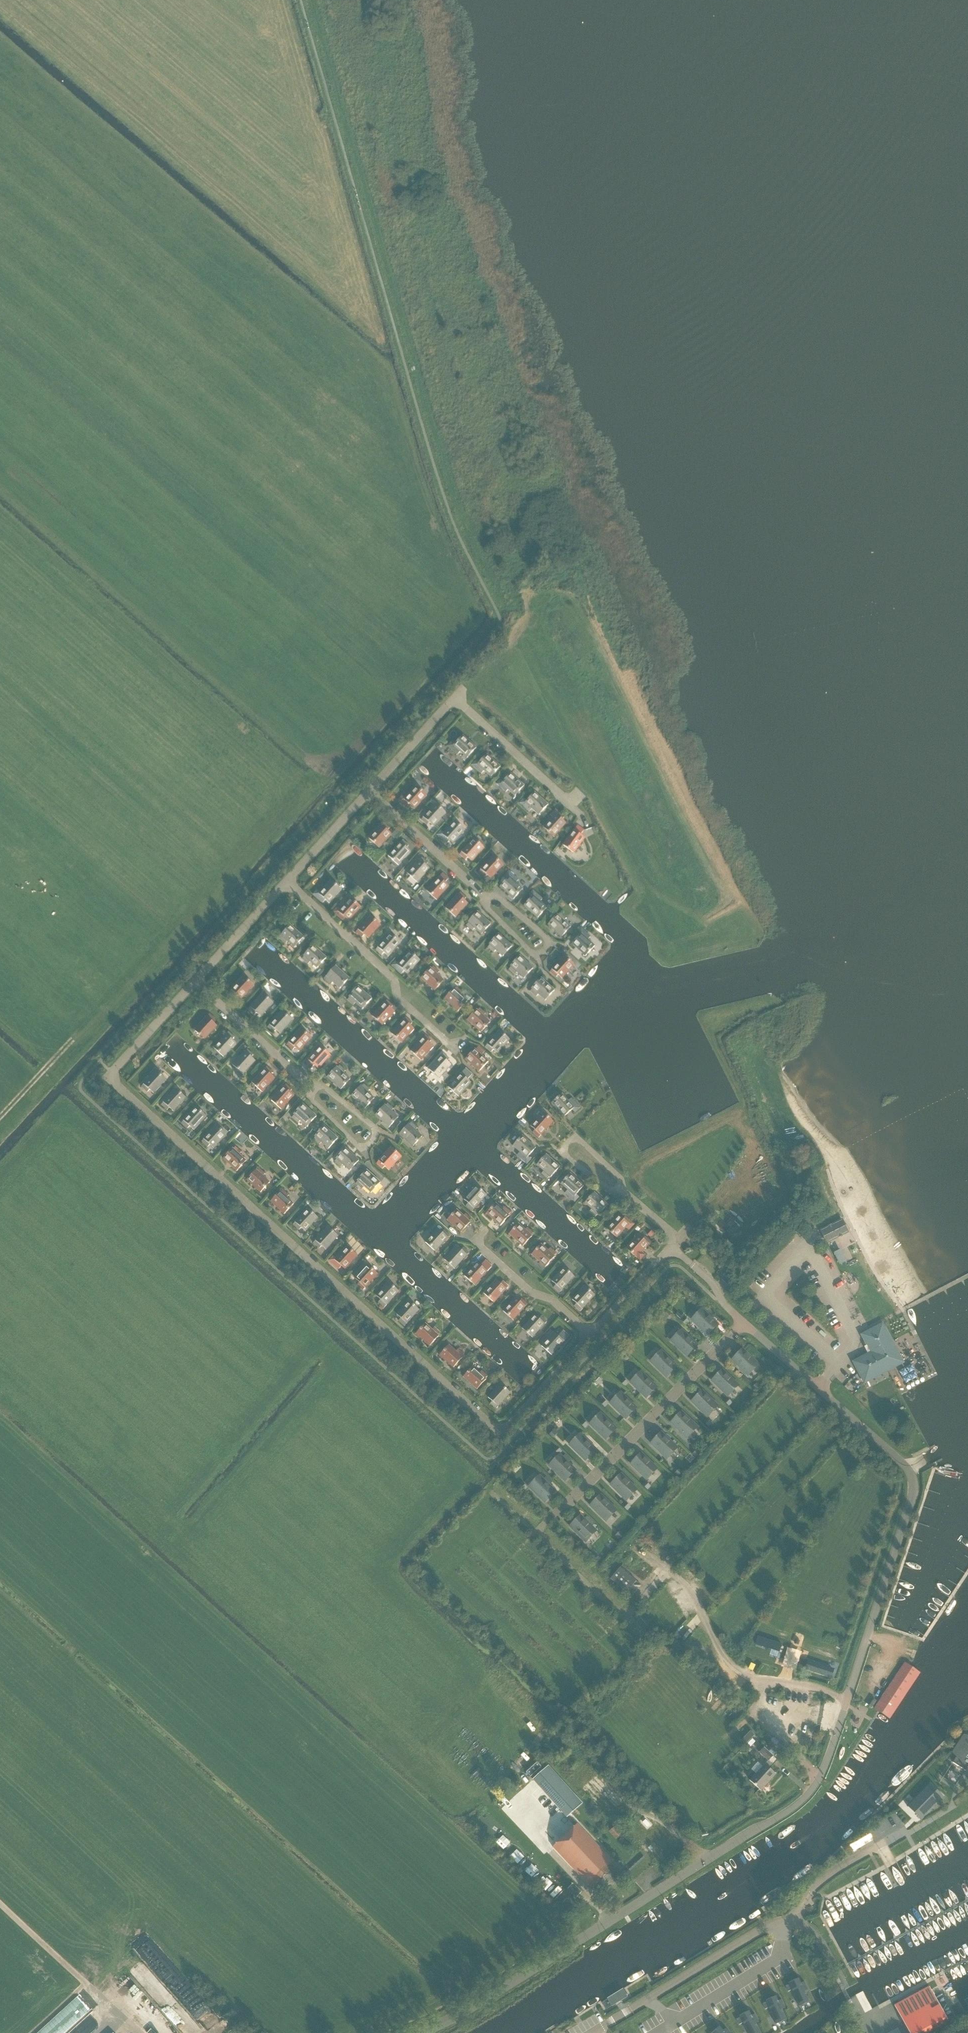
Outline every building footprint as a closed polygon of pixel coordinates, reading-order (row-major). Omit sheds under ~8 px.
[(452,742),(448,746),(458,755),(460,752),(467,758),(477,748),(463,736),(455,744),(452,742)] [(491,777),(501,767),(487,755),(479,763),(476,760),(472,765),(482,774),(484,771),(491,777)] [(501,780),(497,784),(506,793),(508,790),(515,796),(525,786),(511,774),(503,782),(501,780)] [(403,796),(399,799),(402,803),(408,808),(411,806),(415,809),(427,796),(417,786),(406,798),(403,796)] [(524,798),(520,803),(530,812),(532,809),(539,815),(548,805),(535,793),(527,801),(524,798)] [(424,817),(424,818),(422,820),(427,825),(430,823),(434,827),(446,813),(436,804),(424,817)] [(553,818),(544,828),(554,837),(567,824),(562,820),(565,818),(559,812),(556,809),(550,815),(553,818)] [(450,841),(453,844),(465,831),(455,821),(444,833),(441,831),(437,835),(447,844),(450,841)] [(388,831),(390,828),(384,823),(382,825),(369,839),(379,848),(392,835),(388,831)] [(574,830),(563,845),(574,854),(585,839),(581,835),(582,833),(576,828),(574,831),(574,830)] [(466,860),(468,858),(472,862),(485,848),(474,839),(462,852),(460,855),(466,860)] [(407,848),(409,846),(403,840),(401,843),(388,856),(399,866),(411,852),(407,848)] [(485,878),(487,875),(491,879),(504,865),(493,856),(481,870),(479,872),(485,878)] [(426,865),(428,863),(422,858),(420,860),(407,874),(418,883),(430,869),(426,865)] [(507,879),(500,887),(514,900),(523,889),(516,883),(518,881),(513,875),(508,872),(504,876),(507,879)] [(445,883),(447,881),(441,875),(439,878),(439,877),(427,891),(437,900),(449,887),(445,883)] [(317,890),(314,894),(317,897),(323,902),(325,900),(329,904),(342,890),(332,881),(320,893),(317,890)] [(532,898),(524,906),(538,919),(547,908),(540,902),(542,900),(533,891),(529,895),(532,898)] [(464,900),(466,898),(461,893),(458,895),(446,908),(456,918),(469,904),(464,900)] [(337,907),(333,912),(337,915),(343,920),(345,918),(349,921),(361,908),(351,898),(341,910),(337,907)] [(468,922),(469,923),(467,926),(473,931),(475,929),(482,935),(491,925),(477,912),(468,922)] [(557,915),(548,925),(562,938),(571,927),(564,921),(566,919),(560,913),(558,916),(557,915)] [(362,938),(364,935),(369,939),(381,925),(371,916),(358,930),(359,930),(356,932),(362,938)] [(286,944),(288,942),(295,948),(304,938),(290,925),(281,936),(282,936),(280,939),(286,944)] [(573,943),(572,944),(573,945),(586,957),(595,946),(588,940),(590,938),(584,932),(580,928),(576,933),(580,936),(573,943)] [(382,956),(384,953),(388,957),(401,943),(390,934),(378,948),(376,950),(382,956)] [(489,944),(490,945),(488,948),(494,953),(496,951),(503,957),(512,947),(499,934),(489,944)] [(308,965),(310,962),(317,969),(327,958),(313,946),(304,956),(305,957),(302,959),(308,965)] [(402,974),(404,971),(408,975),(420,961),(410,952),(399,964),(396,961),(392,966),(402,974)] [(515,975),(517,973),(524,979),(534,969),(520,956),(511,966),(511,967),(509,970),(515,975)] [(563,979),(573,967),(575,965),(565,956),(552,970),(550,972),(556,978),(558,975),(563,979)] [(333,983),(340,989),(350,979),(336,966),(326,977),(327,977),(325,980),(331,985),(333,983)] [(432,969),(431,968),(421,979),(435,991),(445,981),(438,974),(440,972),(434,967),(432,969)] [(236,998),(238,996),(242,1000),(254,986),(244,976),(232,990),(230,993),(236,998)] [(536,997),(539,995),(546,1001),(555,991),(541,978),(532,988),(533,989),(531,992),(536,997)] [(356,1003),(363,1010),(372,999),(358,987),(349,997),(350,998),(348,1000),(354,1006),(356,1003)] [(468,1002),(461,995),(463,993),(457,987),(455,990),(454,989),(444,999),(458,1012),(468,1002)] [(255,1015),(257,1013),(261,1017),(274,1003),(263,994),(251,1008),(249,1010),(255,1015)] [(391,1008),(393,1006),(387,1000),(385,1003),(373,1016),(383,1026),(395,1012),(391,1008)] [(478,1011),(477,1010),(468,1020),(481,1033),(491,1022),(484,1016),(486,1014),(480,1008),(478,1011)] [(274,1033),(276,1031),(280,1034),(293,1021),(282,1011),(270,1025),(268,1028),(274,1033)] [(215,1020),(210,1015),(207,1017),(195,1031),(205,1040),(218,1026),(213,1022),(215,1020)] [(410,1026),(412,1023),(407,1018),(404,1020),(392,1034),(402,1043),(414,1029),(410,1026)] [(293,1050),(295,1048),(299,1052),(312,1038),(302,1029),(289,1042),(289,1043),(287,1045),(293,1050)] [(494,1050),(498,1054),(510,1040),(500,1031),(487,1045),(488,1045),(485,1047),(491,1052),(494,1050)] [(232,1040),(235,1037),(229,1032),(227,1034),(226,1034),(214,1048),(224,1057),(237,1044),(232,1040)] [(429,1043),(432,1041),(426,1035),(423,1038),(411,1051),(421,1061),(434,1047),(429,1043)] [(312,1068),(314,1065),(319,1069),(331,1056),(321,1046),(308,1060),(306,1062),(312,1068)] [(475,1049),(466,1060),(479,1072),(489,1062),(482,1055),(484,1053),(478,1048),(476,1050),(475,1049)] [(252,1057),(254,1055),(248,1050),(246,1052),(233,1066),(243,1075),(256,1061),(252,1057)] [(448,1061),(450,1059),(444,1054),(442,1056),(429,1070),(439,1079),(452,1065),(448,1061)] [(337,1067),(328,1077),(341,1090),(351,1079),(344,1073),(346,1071),(340,1065),(338,1068),(337,1067)] [(271,1075),(273,1072),(267,1067),(265,1069),(252,1083),(263,1092),(275,1079),(271,1075)] [(461,1074),(449,1087),(459,1097),(471,1083),(468,1080),(472,1074),(466,1069),(461,1074)] [(148,1092),(150,1090),(154,1094),(167,1080),(156,1071),(144,1085),(142,1087),(148,1092)] [(95,1082),(91,1087),(100,1095),(104,1090),(95,1082)] [(290,1092),(292,1090),(286,1084),(284,1087),(272,1100),(282,1110),(294,1096),(290,1092)] [(361,1086),(352,1096),(365,1109),(375,1098),(368,1092),(370,1090),(364,1084),(362,1087),(361,1086)] [(168,1110),(170,1108),(174,1112),(186,1098),(176,1089),(164,1103),(162,1105),(168,1110)] [(571,1099),(569,1101),(562,1094),(552,1103),(564,1117),(575,1108),(574,1107),(576,1105),(571,1099)] [(298,1123),(301,1121),(308,1127),(317,1117),(303,1104),(294,1115),(295,1115),(293,1118),(298,1123)] [(385,1105),(376,1115),(389,1128),(399,1118),(392,1111),(394,1109),(388,1104),(386,1106),(385,1105)] [(188,1129),(190,1126),(194,1130),(207,1117),(196,1107),(184,1121),(182,1123),(188,1129)] [(543,1113),(531,1126),(535,1130),(533,1133),(539,1138),(541,1136),(554,1122),(543,1113)] [(228,1133),(232,1130),(226,1121),(222,1123),(228,1133)] [(409,1124),(400,1135),(413,1147),(423,1137),(416,1130),(418,1128),(412,1123),(410,1125),(409,1124)] [(208,1147),(210,1145),(214,1149),(227,1135),(217,1126),(204,1139),(202,1142),(208,1147)] [(320,1145),(322,1143),(329,1149),(338,1139),(324,1126),(315,1137),(316,1137),(314,1140),(320,1145)] [(522,1136),(513,1146),(520,1152),(517,1156),(527,1164),(531,1159),(528,1157),(536,1148),(522,1136)] [(233,1149),(223,1159),(237,1171),(247,1161),(240,1155),(242,1152),(236,1147),(234,1149),(233,1149)] [(383,1169),(385,1167),(389,1170),(402,1157),(391,1147),(379,1161),(377,1164),(383,1169)] [(341,1167),(343,1165),(350,1171),(360,1161),(346,1148),(336,1159),(337,1159),(335,1162),(341,1167)] [(546,1155),(537,1165),(544,1171),(542,1174),(548,1179),(550,1177),(551,1178),(560,1167),(546,1155)] [(257,1170),(247,1180),(261,1193),(270,1183),(263,1176),(266,1174),(260,1168),(257,1171),(257,1170)] [(367,1170),(353,1185),(360,1191),(364,1187),(371,1193),(381,1183),(367,1170)] [(570,1174),(561,1184),(568,1190),(565,1194),(575,1202),(579,1197),(576,1195),(584,1186),(570,1174)] [(477,1186),(464,1200),(469,1204),(466,1206),(472,1211),(481,1201),(485,1204),(490,1198),(487,1195),(477,1186)] [(280,1192),(271,1202),(285,1214),(294,1204),(287,1198),(289,1195),(283,1190),(281,1192),(280,1192)] [(594,1193),(585,1203),(592,1209),(590,1212),(596,1217),(598,1215),(599,1215),(608,1205),(594,1193)] [(500,1226),(510,1216),(509,1215),(511,1213),(505,1207),(503,1210),(496,1203),(487,1214),(500,1226)] [(299,1230),(302,1228),(306,1232),(318,1218),(308,1209),(296,1222),(296,1223),(293,1225),(299,1230)] [(461,1233),(471,1222),(470,1222),(472,1219),(466,1214),(464,1216),(457,1210),(448,1220),(461,1233)] [(626,1217),(624,1219),(619,1215),(607,1229),(617,1238),(626,1228),(629,1230),(634,1224),(632,1222),(626,1217)] [(843,1221),(839,1223),(839,1222),(821,1232),(827,1242),(838,1237),(848,1231),(843,1221)] [(523,1247),(532,1236),(531,1236),(534,1233),(528,1228),(525,1230),(519,1224),(509,1234),(523,1247)] [(320,1249),(322,1246),(326,1250),(339,1236),(328,1227),(316,1241),(314,1243),(320,1249)] [(444,1230),(442,1233),(438,1229),(426,1242),(436,1252),(448,1238),(450,1236),(444,1230)] [(642,1252),(649,1244),(651,1242),(645,1237),(643,1239),(639,1235),(626,1249),(637,1258),(641,1261),(645,1255),(642,1252)] [(546,1267),(555,1257),(554,1256),(556,1254),(550,1248),(548,1251),(541,1244),(532,1255),(546,1267)] [(464,1248),(462,1250),(457,1246),(445,1260),(455,1269),(468,1256),(467,1255),(470,1253),(464,1248)] [(339,1270),(342,1267),(345,1270),(358,1256),(348,1247),(336,1259),(334,1257),(330,1262),(339,1270)] [(840,1251),(836,1253),(841,1264),(846,1262),(840,1251)] [(477,1263),(465,1276),(475,1286),(488,1272),(492,1266),(486,1261),(482,1266),(477,1263)] [(368,1265),(355,1279),(360,1283),(357,1285),(363,1290),(366,1288),(378,1274),(368,1265)] [(562,1291),(573,1279),(575,1277),(564,1267),(552,1281),(556,1285),(554,1287),(560,1293),(562,1290),(562,1291)] [(497,1280),(484,1294),(494,1303),(507,1289),(509,1286),(503,1281),(501,1284),(497,1280)] [(389,1282),(377,1296),(381,1300),(379,1302),(385,1308),(387,1305),(399,1292),(389,1282)] [(585,1286),(573,1300),(577,1304),(575,1306),(581,1312),(583,1309),(595,1296),(585,1286)] [(522,1299),(520,1301),(516,1297),(503,1311),(514,1321),(526,1307),(528,1304),(522,1299)] [(409,1301),(397,1315),(401,1318),(399,1321),(405,1326),(407,1324),(420,1310),(409,1301)] [(690,1320),(707,1337),(719,1324),(702,1308),(690,1320)] [(662,1316),(666,1319),(671,1314),(667,1310),(662,1316)] [(541,1316),(539,1319),(535,1315),(522,1329),(533,1338),(545,1324),(547,1322),(541,1316)] [(680,1320),(686,1325),(689,1321),(683,1316),(680,1320)] [(430,1347),(439,1336),(438,1335),(441,1333),(435,1328),(432,1330),(426,1324),(416,1334),(430,1347)] [(874,1353),(856,1363),(865,1381),(889,1369),(901,1362),(882,1326),(864,1336),(874,1353)] [(669,1341),(686,1358),(699,1345),(681,1328),(669,1341)] [(554,1332),(542,1346),(552,1355),(569,1336),(563,1331),(558,1336),(554,1332)] [(454,1368),(463,1358),(462,1357),(464,1355),(458,1349),(456,1352),(449,1345),(440,1356),(454,1368)] [(730,1360),(747,1376),(759,1364),(742,1347),(730,1360)] [(649,1362),(666,1379),(678,1366),(661,1349),(649,1362)] [(477,1390),(487,1379),(486,1379),(488,1376),(482,1371),(480,1373),(473,1367),(464,1377),(477,1390)] [(710,1381),(727,1397),(739,1385),(722,1368),(710,1381)] [(628,1383),(646,1400),(658,1387),(641,1370),(628,1383)] [(619,1381),(624,1386),(628,1383),(622,1377),(619,1381)] [(501,1384),(488,1398),(493,1402),(490,1404),(496,1409),(498,1407),(499,1407),(511,1393),(501,1384)] [(690,1402),(707,1418),(719,1406),(702,1389),(690,1402)] [(608,1404),(625,1420),(637,1407),(620,1391),(608,1404)] [(772,1398),(784,1409),(790,1402),(778,1391),(772,1398)] [(723,1401),(728,1406),(732,1402),(726,1397),(723,1401)] [(599,1402),(604,1407),(608,1404),(602,1398),(599,1402)] [(669,1423),(686,1439),(698,1427),(681,1410),(669,1423)] [(588,1424),(605,1441),(617,1428),(600,1412),(588,1424)] [(703,1422),(708,1427),(712,1423),(706,1418),(703,1422)] [(579,1423),(585,1428),(588,1425),(582,1420),(579,1423)] [(548,1435),(552,1438),(557,1433),(554,1430),(548,1435)] [(649,1443),(666,1460),(678,1448),(661,1431),(649,1443)] [(568,1445),(585,1462),(597,1449),(580,1433),(568,1445)] [(732,1456),(739,1449),(731,1441),(724,1448),(732,1456)] [(552,1450),(558,1455),(561,1451),(556,1446),(552,1450)] [(691,1454),(695,1458),(700,1452),(696,1448),(691,1454)] [(629,1464),(646,1481),(658,1468),(641,1452),(629,1464)] [(795,1452),(786,1457),(790,1462),(798,1457),(795,1452)] [(769,1464),(774,1456),(770,1453),(764,1461),(769,1464)] [(547,1466),(564,1483),(577,1470),(560,1454),(547,1466)] [(779,1463),(770,1473),(776,1477),(784,1468),(779,1463)] [(673,1473),(677,1477),(682,1471),(678,1468),(673,1473)] [(609,1485),(626,1502),(638,1489),(621,1473),(609,1485)] [(527,1487),(544,1504),(556,1491),(539,1475),(527,1487)] [(689,1486),(699,1490),(704,1480),(694,1475),(689,1486)] [(765,1477),(756,1485),(761,1490),(770,1482),(765,1477)] [(642,1485),(647,1490),(651,1486),(645,1481),(642,1485)] [(685,1505),(690,1499),(681,1491),(676,1497),(685,1505)] [(588,1506),(606,1523),(618,1510),(600,1493),(588,1506)] [(622,1505),(627,1510),(630,1507),(625,1502),(622,1505)] [(743,1502),(734,1511),(738,1516),(747,1507),(743,1502)] [(786,1514),(793,1519),(801,1508),(793,1503),(786,1514)] [(719,1518),(725,1512),(721,1507),(714,1513),(719,1518)] [(568,1527),(585,1543),(597,1531),(580,1514),(568,1527)] [(778,1527),(783,1531),(789,1520),(784,1517),(778,1527)] [(614,1535),(618,1539),(623,1534),(619,1530),(614,1535)] [(639,1533),(636,1538),(647,1545),(651,1540),(639,1533)] [(716,1550),(724,1542),(715,1533),(707,1541),(716,1550)] [(704,1562),(710,1555),(702,1547),(695,1554),(704,1562)] [(665,1559),(669,1564),(678,1557),(674,1552),(665,1559)] [(689,1564),(680,1569),(684,1575),(693,1569),(689,1564)] [(672,1578),(665,1586),(680,1599),(687,1590),(672,1578)] [(518,1599),(512,1602),(518,1610),(523,1607),(518,1599)] [(692,1632),(701,1641),(708,1633),(699,1625),(692,1632)] [(758,1646),(778,1653),(782,1643),(761,1636),(758,1646)] [(826,1643),(820,1676),(831,1678),(837,1645),(826,1643)] [(748,1657),(762,1664),(768,1651),(754,1645),(748,1657)] [(905,1663),(875,1709),(890,1719),(920,1673),(905,1663)] [(704,1712),(707,1703),(701,1700),(698,1710),(704,1712)] [(951,1753),(956,1757),(952,1763),(965,1771),(967,1766),(967,1738),(963,1736),(951,1753)] [(764,1748),(760,1753),(769,1761),(773,1756),(764,1748)] [(758,1773),(750,1781),(761,1791),(776,1774),(769,1768),(777,1759),(773,1756),(769,1761),(765,1765),(758,1773)] [(941,1762),(925,1772),(930,1780),(946,1770),(941,1762)] [(538,1763),(527,1772),(530,1776),(541,1767),(538,1763)] [(532,1780),(566,1818),(582,1803),(548,1766),(532,1780)] [(922,1820),(944,1797),(941,1799),(935,1793),(937,1791),(930,1784),(908,1807),(910,1805),(917,1811),(915,1813),(922,1820)] [(465,1794),(457,1799),(463,1807),(470,1801),(465,1794)] [(577,1823),(552,1847),(600,1897),(625,1874),(577,1823)] [(863,1839),(850,1846),(853,1851),(866,1844),(863,1839)] [(577,1897),(582,1892),(574,1885),(569,1889),(577,1897)] [(790,1985),(786,1986),(788,1992),(792,1990),(800,2007),(810,2002),(805,1991),(808,1990),(805,1982),(802,1984),(799,1979),(789,1983),(790,1985)] [(895,2006),(909,2032),(929,2032),(949,2022),(930,1987),(895,2006)] [(767,2002),(763,2004),(766,2009),(769,2008),(777,2024),(787,2020),(782,2009),(786,2008),(782,2000),(779,2002),(777,1996),(766,2001),(767,2002)] [(737,2020),(740,2025),(743,2023),(749,2032),(761,2032),(756,2024),(759,2022),(755,2014),(752,2016),(750,2011),(740,2017),(740,2018),(737,2020)]
